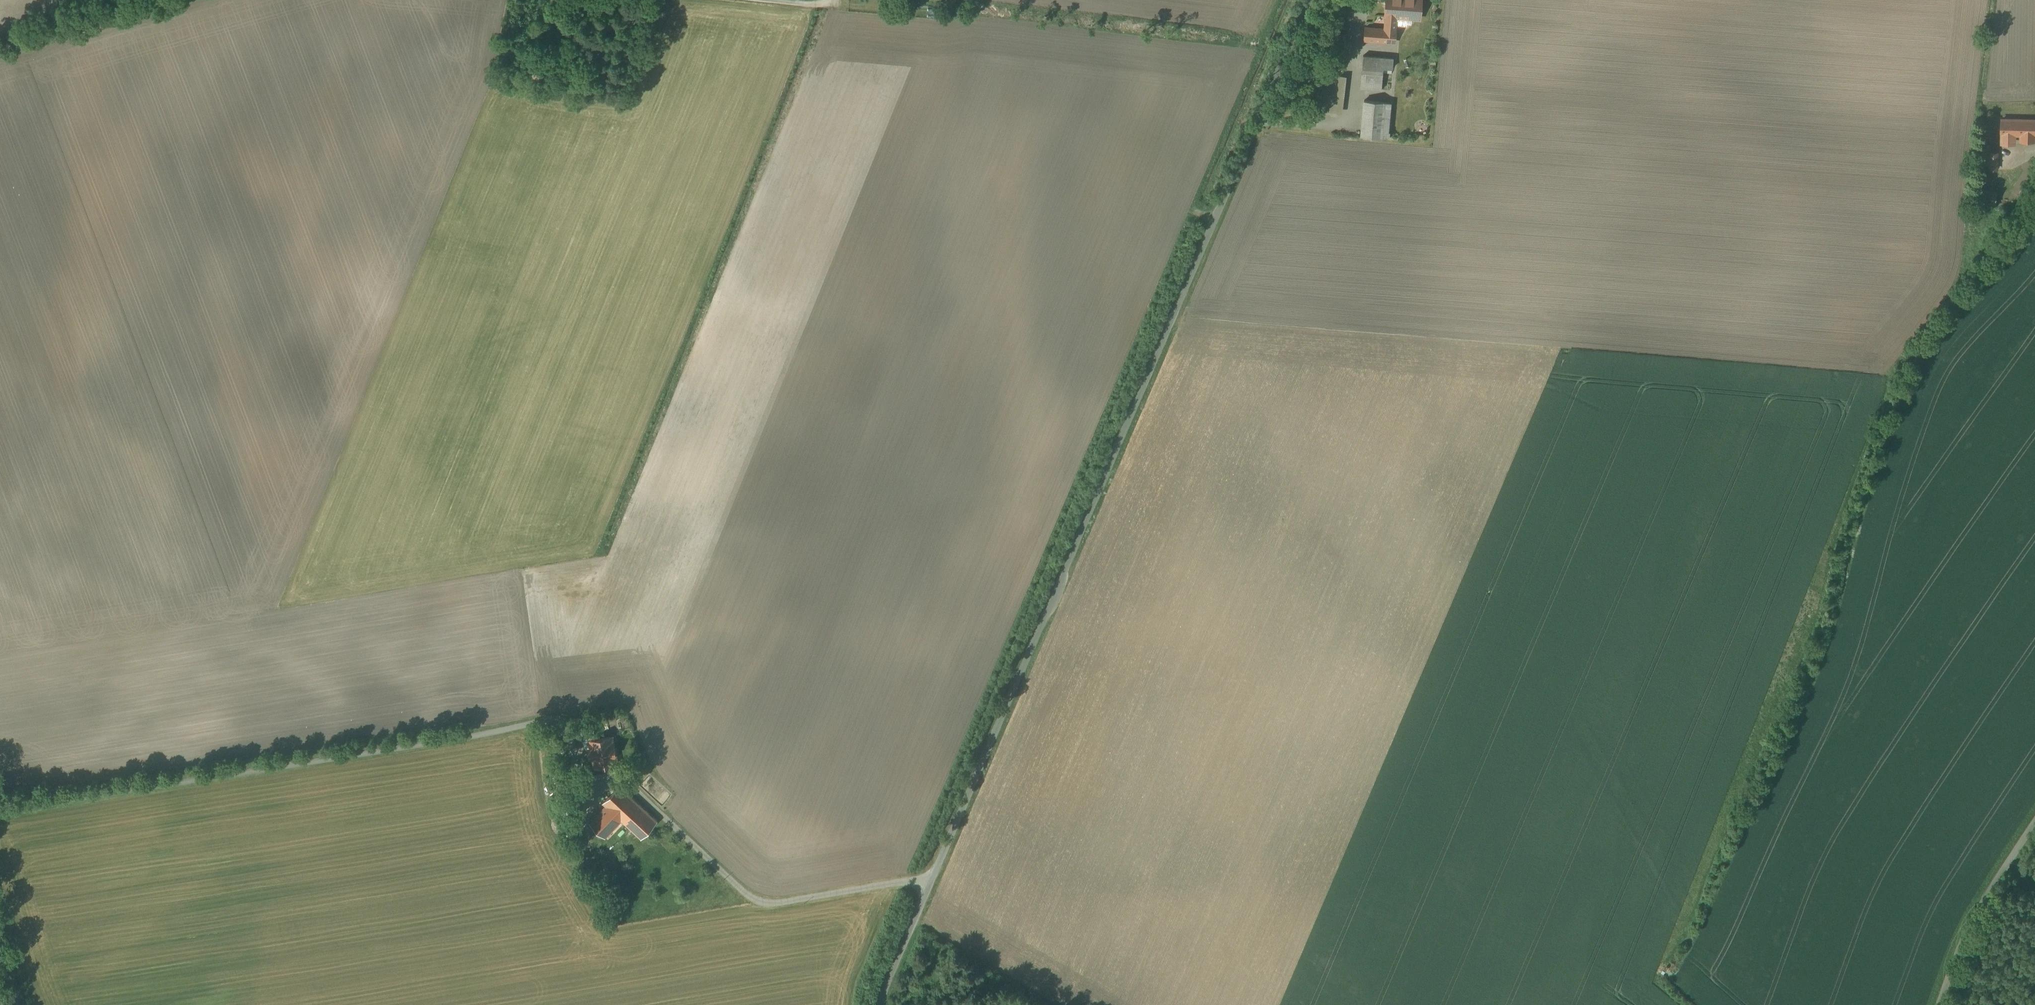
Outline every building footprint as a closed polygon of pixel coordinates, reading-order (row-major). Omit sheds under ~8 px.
[(1385,16),(1386,16),(1385,29),(1395,30),(1396,17),(1420,19),(1421,0),(1386,0),(1385,16)] [(1385,29),(1365,27),(1364,40),(1394,42),(1396,30),(1395,30),(1385,29)] [(1393,58),(1363,56),(1360,88),(1381,90),(1383,67),(1392,68),(1393,58)] [(1347,76),(1324,73),(1319,111),(1342,114),(1347,76)] [(1493,112),(1364,100),(1361,136),(1389,139),(1389,132),(1490,141),(1493,112)] [(2002,119),(2002,143),(2021,144),(2021,141),(2034,141),(2034,120),(2002,119)] [(612,736),(590,741),(595,767),(617,763),(612,736)] [(643,807),(620,785),(603,803),(606,806),(589,823),(605,838),(622,821),(627,825),(643,807)] [(643,807),(627,825),(634,833),(641,839),(657,821),(643,807)]
